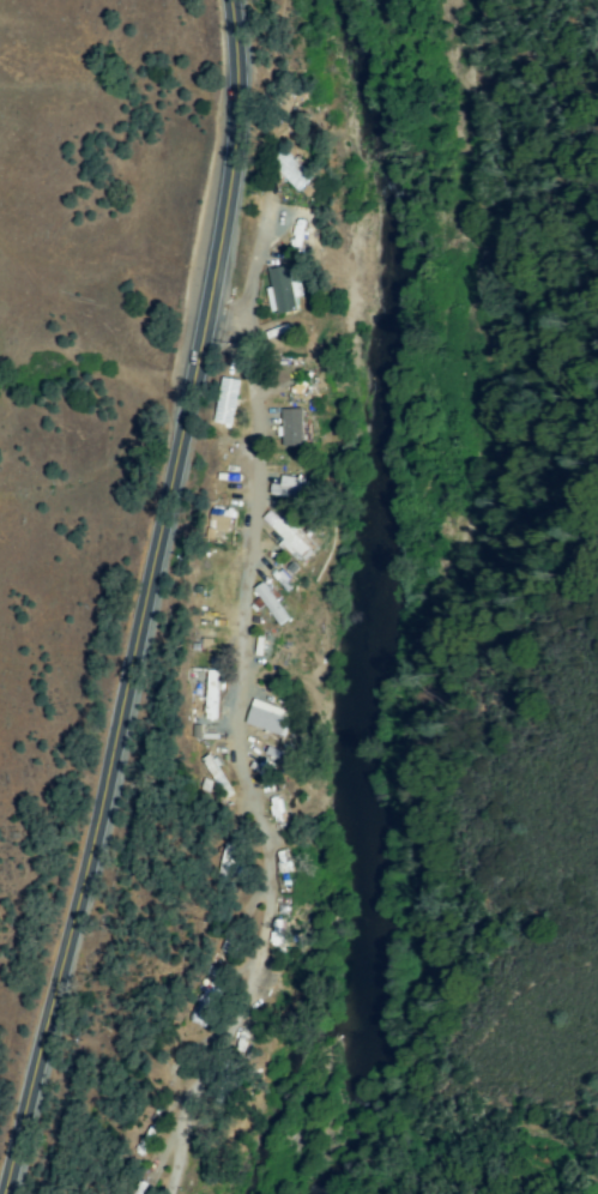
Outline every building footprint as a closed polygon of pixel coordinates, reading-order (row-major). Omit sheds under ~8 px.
[(283,149),(268,163),(297,191),(310,177),(283,149)] [(297,221),(290,248),(298,251),(306,222),(297,221)] [(284,267),(266,272),(277,315),(295,310),(284,267)] [(237,384),(219,380),(212,422),(229,426),(237,384)] [(300,408),(282,410),(285,450),(304,447),(300,408)] [(272,483),(270,495),(309,502),(312,490),(272,483)] [(261,519),(303,559),(310,550),(268,511),(261,519)] [(262,583),(252,590),(279,626),(289,619),(262,583)] [(207,671),(204,719),(213,719),(217,671),(207,671)] [(252,706),(246,724),(283,737),(289,719),(252,706)] [(198,759),(223,800),(231,794),(206,754),(198,759)] [(224,844),(213,881),(222,884),(232,846),(224,844)] [(240,1032),(235,1063),(241,1065),(247,1032),(240,1032)] [(149,1126),(133,1154),(139,1157),(155,1129),(149,1126)] [(134,1193),(141,1193),(146,1184),(141,1181),(134,1193)]
